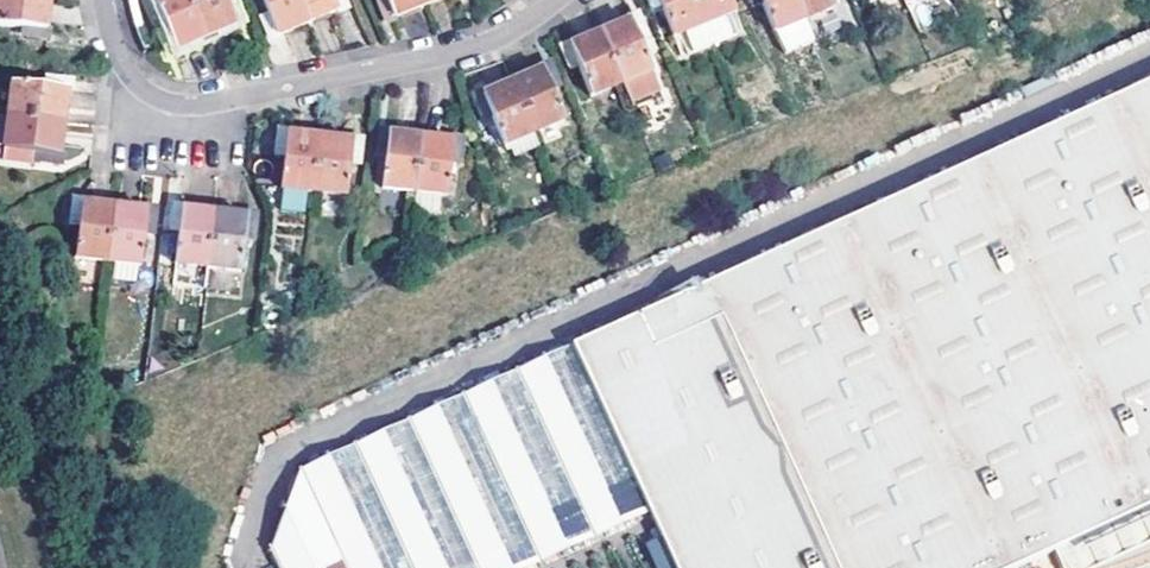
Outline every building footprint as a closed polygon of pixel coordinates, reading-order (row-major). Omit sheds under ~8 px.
[(41,0),(0,0),(0,25),(26,28),(26,34),(34,35),(45,36),(49,1),(41,0)] [(188,0),(158,0),(155,1),(168,34),(158,38),(162,50),(165,49),(168,48),(171,53),(204,39),(188,0)] [(204,39),(238,25),(236,19),(239,17),(243,16),(238,4),(227,8),(223,0),(188,0),(204,39)] [(306,26),(296,0),(262,0),(270,20),(266,23),(270,31),(273,40),(306,26)] [(306,26),(342,10),(337,0),(296,0),(306,26)] [(424,7),(421,0),(387,0),(388,3),(377,8),(384,24),(388,22),(424,7)] [(691,0),(643,0),(647,11),(660,6),(674,38),(678,36),(686,57),(710,47),(691,0)] [(710,47),(736,37),(727,16),(732,14),(727,0),(691,0),(710,47)] [(755,3),(759,2),(773,35),(774,35),(783,57),(813,45),(803,22),(794,0),(754,0),(755,3)] [(803,22),(832,11),(827,0),(794,0),(803,22)] [(629,23),(599,35),(620,87),(627,103),(657,91),(637,42),(642,41),(633,21),(629,23)] [(591,99),(620,87),(599,35),(564,50),(572,68),(577,66),(591,99)] [(572,68),(564,50),(561,51),(557,52),(565,71),(572,68)] [(546,71),(513,83),(535,135),(562,124),(548,90),(552,89),(549,79),(546,71)] [(535,135),(513,83),(479,97),(486,115),(490,114),(503,148),(533,136),(535,135)] [(8,116),(63,124),(68,88),(58,86),(49,84),(48,90),(12,86),(8,116)] [(306,473),(276,553),(283,567),(342,567),(346,566),(346,567),(529,567),(650,512),(674,567),(1103,567),(1149,547),(1149,89),(306,473)] [(63,124),(8,116),(4,148),(41,153),(40,158),(58,160),(63,124)] [(314,195),(320,141),(284,136),(283,142),(279,142),(276,141),(275,153),(286,155),(282,190),(283,191),(281,213),(311,217),(314,195)] [(414,195),(420,141),(384,136),(383,145),(382,154),(386,155),(382,191),(414,195)] [(542,156),(533,136),(503,148),(505,152),(511,150),(518,166),(542,156)] [(314,195),(344,199),(349,162),(359,164),(361,152),(358,151),(355,151),(355,145),(320,141),(314,195)] [(414,195),(440,198),(446,199),(449,163),(456,164),(457,154),(458,145),(420,141),(414,195)] [(438,217),(440,198),(414,195),(412,214),(438,217)] [(108,262),(115,209),(78,204),(75,221),(80,221),(75,258),(108,262)] [(115,209),(108,262),(139,266),(143,231),(156,232),(156,221),(153,220),(150,220),(151,212),(115,209)] [(208,268),(214,215),(176,211),(171,210),(169,228),(181,229),(173,285),(205,289),(208,268)] [(214,215),(208,268),(241,273),(245,238),(249,238),(250,228),(251,220),(214,215)]
